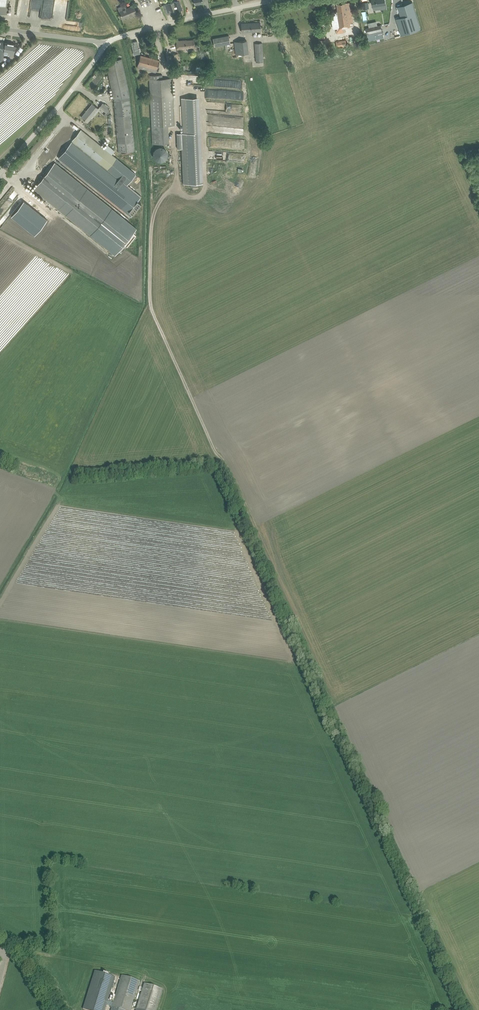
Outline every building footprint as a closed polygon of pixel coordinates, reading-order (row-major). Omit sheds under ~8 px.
[(9,0),(0,0),(0,13),(7,14),(9,0)] [(176,0),(163,5),(167,14),(182,9),(179,0),(176,0)] [(373,6),(376,6),(376,7),(378,8),(383,7),(383,9),(386,8),(386,4),(385,0),(372,0),(373,6)] [(351,9),(351,10),(350,2),(347,2),(337,3),(338,11),(331,13),(334,34),(345,32),(345,27),(354,26),(351,9)] [(401,17),(396,18),(400,30),(401,33),(401,35),(421,28),(412,2),(398,6),(401,17)] [(137,14),(134,6),(127,8),(125,4),(118,7),(122,18),(133,14),(133,15),(137,14)] [(242,32),(261,31),(260,23),(241,23),(242,32)] [(381,25),(366,29),(367,34),(382,30),(381,25)] [(326,40),(323,27),(317,28),(320,41),(322,41),(326,40)] [(213,38),(214,46),(230,44),(229,35),(213,38)] [(384,35),(370,39),(371,44),(386,39),(384,35)] [(337,48),(347,46),(345,37),(335,38),(337,48)] [(192,49),(195,49),(194,39),(187,40),(187,39),(176,41),(178,50),(192,48),(192,49)] [(234,41),(235,54),(247,53),(246,40),(234,41)] [(133,52),(139,50),(137,41),(131,42),(133,52)] [(13,56),(15,44),(2,42),(0,51),(0,59),(3,60),(4,55),(13,56)] [(254,43),(256,62),(264,62),(262,43),(254,43)] [(178,62),(177,54),(172,54),(173,64),(175,64),(175,67),(181,67),(181,62),(178,62)] [(137,67),(156,72),(160,60),(140,55),(137,67)] [(113,60),(107,67),(114,98),(119,152),(123,152),(135,151),(129,93),(123,63),(122,58),(113,60)] [(162,79),(162,74),(149,75),(152,144),(168,143),(167,126),(175,125),(172,78),(162,79)] [(185,76),(184,84),(213,86),(213,84),(211,84),(212,79),(185,76)] [(183,132),(176,133),(177,148),(181,148),(183,184),(202,183),(200,132),(198,97),(181,97),(183,132)] [(110,111),(109,110),(110,109),(103,103),(100,107),(106,112),(104,115),(106,117),(110,111)] [(88,122),(98,109),(92,104),(81,117),(88,122)] [(71,142),(58,158),(59,158),(131,216),(141,204),(137,201),(141,196),(127,184),(135,173),(133,171),(112,154),(115,151),(107,144),(104,148),(81,130),(72,141),(71,142)] [(160,161),(161,161),(162,161),(163,160),(164,160),(165,159),(166,158),(166,157),(167,157),(167,156),(167,155),(167,154),(167,153),(167,152),(167,151),(166,150),(166,149),(165,149),(164,148),(163,148),(162,147),(161,147),(160,147),(159,147),(158,147),(157,148),(156,148),(156,149),(155,149),(155,150),(154,150),(154,151),(154,152),(154,153),(153,153),(153,154),(154,155),(154,156),(154,157),(155,158),(155,159),(156,159),(156,160),(157,160),(158,160),(159,161),(160,161)] [(55,162),(33,189),(61,212),(82,229),(90,235),(115,255),(118,251),(121,253),(125,248),(136,235),(133,232),(136,229),(137,228),(127,220),(112,208),(109,206),(55,163),(55,162)] [(22,202),(10,218),(33,237),(46,221),(22,202)] [(115,978),(112,977),(95,972),(83,1009),(86,1009),(105,1009),(115,978)] [(111,1009),(131,1009),(140,981),(122,975),(111,1009)] [(136,1009),(156,1009),(163,989),(144,983),(136,1009)]
